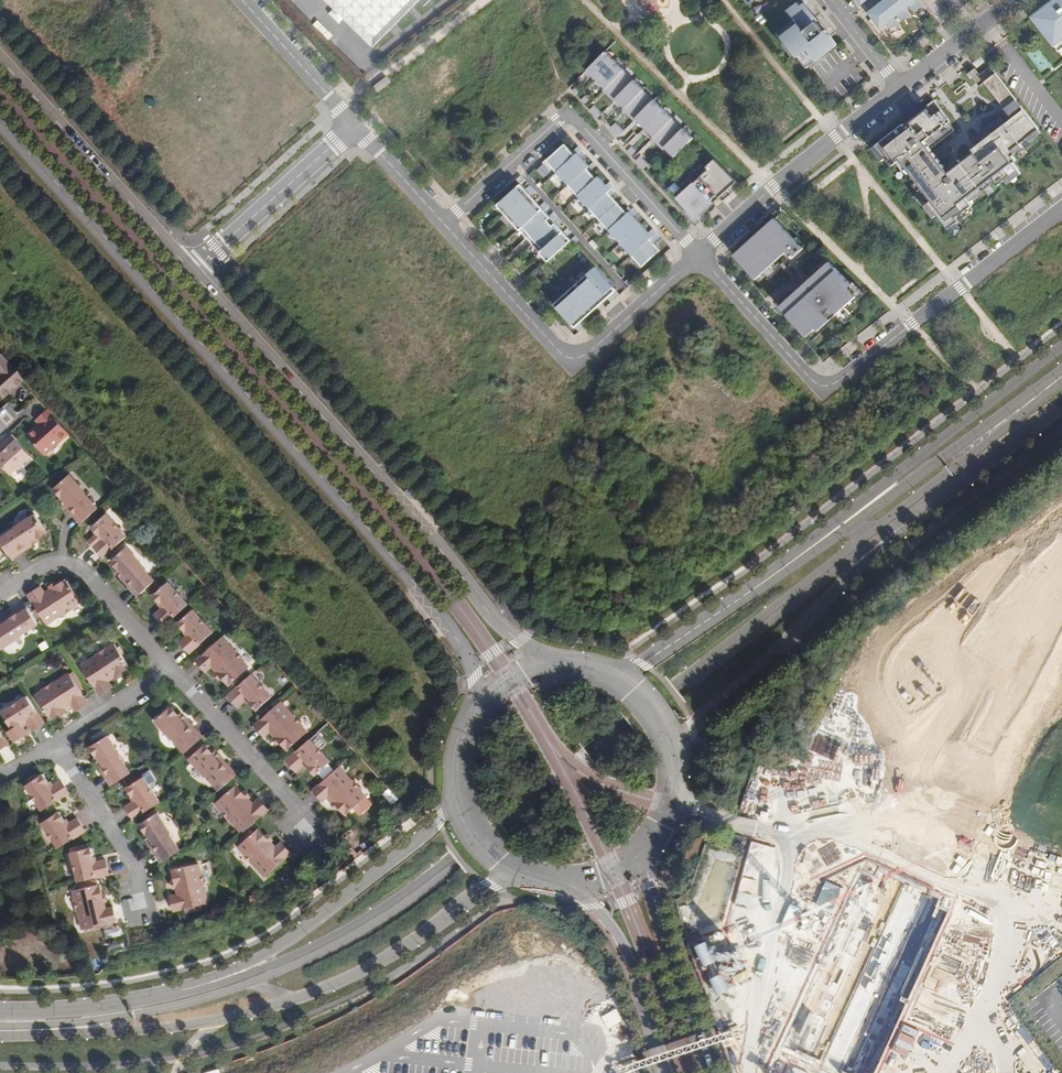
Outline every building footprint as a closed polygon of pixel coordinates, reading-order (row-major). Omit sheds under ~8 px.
[(375,55),(428,0),(320,0),(375,55)] [(807,67),(811,64),(823,55),(837,44),(826,31),(827,30),(822,23),(819,26),(813,18),(815,17),(809,8),(814,4),(811,0),(802,0),(798,3),(801,6),(792,14),(791,14),(795,20),(780,31),(787,41),(796,53),(807,67)] [(881,2),(884,5),(881,8),(878,5),(869,12),(881,27),(885,24),(889,29),(900,26),(893,18),(898,14),(902,19),(913,17),(906,8),(911,5),(914,9),(925,7),(920,0),(884,0),(881,2)] [(1031,17),(1061,56),(1061,0),(1053,0),(1031,17)] [(801,6),(798,3),(789,10),(792,14),(801,6)] [(796,53),(787,41),(784,44),(793,56),(796,53)] [(606,51),(587,70),(675,157),(693,138),(683,128),(682,129),(673,119),(673,118),(654,99),(653,100),(644,91),(645,90),(634,80),(624,71),(625,70),(606,51)] [(823,55),(811,64),(813,68),(825,59),(823,55)] [(973,63),(976,67),(985,61),(981,56),(973,63)] [(1005,109),(1016,100),(990,66),(980,75),(975,68),(969,73),(979,86),(984,82),(1005,109)] [(378,92),(391,83),(386,77),(373,87),(378,92)] [(577,95),(582,90),(578,86),(573,90),(577,95)] [(585,105),(591,100),(586,95),(581,100),(585,105)] [(933,100),(876,145),(892,166),(897,162),(948,228),(959,220),(957,218),(973,206),(970,202),(995,182),(998,186),(1013,174),(1007,167),(1011,165),(1007,160),(1010,158),(1007,155),(1039,129),(1023,109),(1011,118),(1002,124),(997,118),(968,141),(973,148),(946,169),(944,171),(935,159),(930,163),(926,158),(929,156),(927,152),(930,149),(955,130),(948,122),(950,121),(933,100)] [(1009,116),(1011,118),(1023,109),(1016,100),(1005,109),(1010,116),(1009,116)] [(597,118),(603,114),(595,105),(590,110),(597,118)] [(619,136),(624,131),(616,122),(611,127),(619,136)] [(546,160),(642,267),(660,250),(653,242),(650,239),(652,237),(648,232),(634,216),(630,212),(627,214),(624,210),(611,195),(608,192),(610,190),(606,185),(598,176),(596,178),(590,172),(587,168),(589,166),(581,158),(577,153),(575,155),(572,152),(565,144),(546,160)] [(578,146),(572,152),(575,155),(577,153),(581,158),(585,154),(578,146)] [(631,156),(637,151),(632,146),(627,151),(631,156)] [(944,171),(946,169),(930,149),(927,152),(929,156),(926,158),(930,163),(935,159),(944,171)] [(644,169),(649,165),(641,156),(636,160),(644,169)] [(737,181),(714,159),(698,174),(719,198),(729,188),(736,182),(737,181)] [(587,168),(590,172),(596,166),(593,162),(589,166),(587,168)] [(692,179),(713,203),(719,198),(698,174),(692,179)] [(517,180),(520,184),(525,180),(521,176),(517,180)] [(703,211),(713,203),(692,179),(674,195),(696,218),(703,211)] [(610,181),(606,185),(610,190),(608,192),(611,195),(615,192),(612,189),(614,186),(610,181)] [(736,182),(729,188),(733,192),(740,186),(736,182)] [(497,205),(548,261),(571,240),(556,224),(549,216),(544,211),(540,206),(530,195),(525,190),(520,184),(497,205)] [(525,190),(530,195),(534,191),(530,186),(525,190)] [(540,206),(544,211),(549,207),(544,201),(540,206)] [(628,207),(624,210),(627,214),(630,212),(634,216),(638,212),(634,208),(631,210),(628,207)] [(707,216),(703,211),(696,218),(700,222),(707,216)] [(549,216),(556,224),(561,220),(554,212),(549,216)] [(746,244),(734,255),(756,279),(763,273),(770,266),(781,256),(785,253),(791,260),(802,249),(792,238),(774,218),(766,225),(746,244)] [(743,242),(746,244),(766,225),(764,223),(743,242)] [(653,229),(648,232),(652,237),(650,239),(653,242),(660,236),(653,229)] [(795,236),(792,238),(802,249),(804,246),(795,236)] [(786,264),(791,260),(785,253),(781,256),(785,261),(774,271),(770,266),(763,273),(769,280),(783,267),(801,287),(804,284),(786,264)] [(818,330),(860,292),(852,284),(829,261),(827,263),(811,278),(804,284),(801,287),(796,291),(781,305),(780,306),(809,339),(810,338),(818,330)] [(811,278),(827,263),(825,261),(809,276),(811,278)] [(616,290),(595,267),(554,304),(575,327),(584,319),(597,307),(602,303),(607,298),(616,290)] [(854,281),(852,284),(860,292),(863,295),(865,292),(854,281)] [(781,305),(796,291),(794,289),(779,302),(781,305)] [(616,290),(607,298),(611,303),(620,294),(616,290)] [(602,303),(597,307),(601,311),(606,307),(602,303)] [(584,319),(575,327),(579,332),(588,323),(584,319)] [(818,330),(810,338),(813,340),(821,333),(818,330)] [(0,358),(0,395),(6,389),(8,388),(6,387),(8,385),(9,386),(11,384),(18,378),(0,358)] [(67,432),(45,408),(34,418),(39,424),(36,427),(32,427),(28,430),(27,436),(43,453),(67,432)] [(11,434),(0,444),(0,445),(2,447),(0,448),(0,452),(1,452),(0,453),(0,464),(8,473),(29,454),(11,434)] [(87,492),(71,474),(54,489),(64,500),(65,499),(75,511),(72,514),(81,524),(98,507),(85,493),(87,492)] [(75,511),(65,499),(64,500),(62,502),(72,514),(75,511)] [(35,513),(14,526),(15,528),(0,537),(0,541),(11,558),(22,552),(19,548),(33,539),(34,540),(46,532),(35,513)] [(126,536),(106,513),(91,527),(98,534),(100,533),(103,537),(99,540),(93,546),(102,557),(126,536)] [(34,540),(33,539),(19,548),(22,552),(35,543),(34,540)] [(125,548),(122,545),(117,550),(119,553),(114,557),(111,560),(121,572),(122,571),(133,583),(129,586),(137,596),(155,579),(142,564),(143,563),(127,545),(125,548)] [(133,583),(122,571),(121,572),(118,574),(129,586),(133,583)] [(80,601),(66,578),(57,583),(51,588),(44,592),(40,585),(28,593),(46,622),(62,612),(62,614),(74,606),(73,605),(80,601)] [(187,605),(166,581),(151,595),(159,603),(160,602),(164,606),(160,609),(153,614),(164,626),(187,605)] [(24,603),(14,610),(16,614),(2,623),(2,622),(0,623),(0,645),(2,648),(22,635),(21,634),(38,623),(24,603)] [(14,610),(0,619),(2,622),(2,623),(16,614),(14,610)] [(212,632),(192,610),(178,623),(185,632),(187,630),(190,634),(186,637),(179,643),(189,653),(212,632)] [(234,652),(221,637),(195,660),(205,672),(212,666),(216,671),(222,677),(229,685),(248,668),(243,662),(244,660),(235,650),(234,652)] [(128,668),(114,645),(107,650),(106,648),(95,655),(96,657),(81,667),(99,696),(111,688),(107,682),(113,678),(119,674),(128,668)] [(87,703),(69,674),(52,685),(51,684),(41,690),(42,692),(35,696),(49,718),(58,712),(65,708),(70,705),(75,711),(87,703)] [(271,697),(250,674),(227,695),(237,706),(243,700),(247,697),(251,701),(249,702),(256,710),(271,697)] [(44,722),(26,695),(1,711),(11,728),(8,730),(14,740),(27,732),(26,731),(30,729),(31,731),(44,722)] [(293,717),(279,702),(254,725),(264,737),(270,731),(275,736),(280,742),(287,750),(307,732),(301,726),(302,725),(294,716),(293,717)] [(180,717),(170,705),(153,720),(169,739),(171,738),(184,752),(202,736),(194,726),(190,730),(179,717),(180,717)] [(194,726),(183,714),(180,717),(179,717),(190,730),(194,726)] [(121,755),(108,734),(89,747),(97,759),(98,758),(106,771),(102,774),(110,786),(130,772),(120,756),(121,755)] [(329,761),(309,739),(286,760),(296,771),(302,765),(306,761),(310,765),(308,767),(314,774),(329,761)] [(214,755),(205,744),(188,759),(204,777),(206,776),(218,790),(237,774),(228,765),(224,768),(214,755)] [(228,765),(217,752),(214,755),(224,768),(228,765)] [(106,771),(98,758),(97,759),(94,761),(102,774),(106,771)] [(351,781),(338,767),(313,790),(323,801),(329,795),(333,801),(339,806),(345,814),(352,808),(358,815),(370,804),(364,798),(365,797),(359,790),(361,789),(353,780),(351,781)] [(48,781),(42,773),(25,784),(42,809),(68,793),(60,779),(53,784),(48,787),(46,783),(48,781)] [(159,802),(142,777),(126,788),(132,797),(133,796),(136,800),(131,803),(124,808),(131,819),(132,820),(159,802)] [(243,793),(236,785),(216,803),(221,809),(220,810),(229,819),(230,818),(242,832),(269,809),(259,798),(252,804),(247,798),(243,793)] [(388,788),(383,793),(393,804),(398,799),(388,788)] [(64,820),(59,812),(42,822),(58,847),(85,830),(77,818),(69,823),(65,826),(62,821),(64,820)] [(171,832),(158,812),(139,824),(147,836),(148,835),(157,850),(153,852),(160,862),(180,849),(170,833),(171,832)] [(265,836),(258,828),(237,847),(242,853),(241,854),(250,864),(252,862),(264,876),(290,853),(280,841),(274,847),(270,842),(265,836)] [(157,850),(148,835),(147,836),(144,838),(153,852),(157,850)] [(93,856),(90,846),(71,851),(78,880),(109,873),(105,858),(97,860),(92,861),(91,857),(93,856)] [(767,1072),(874,1072),(956,899),(868,858),(767,1072)] [(199,872),(197,865),(171,871),(173,880),(175,887),(177,894),(169,896),(172,911),(206,902),(202,884),(203,883),(200,872),(199,872)] [(101,894),(99,884),(71,890),(73,898),(72,898),(75,911),(76,910),(81,929),(115,921),(111,906),(104,908),(102,901),(101,894)]
